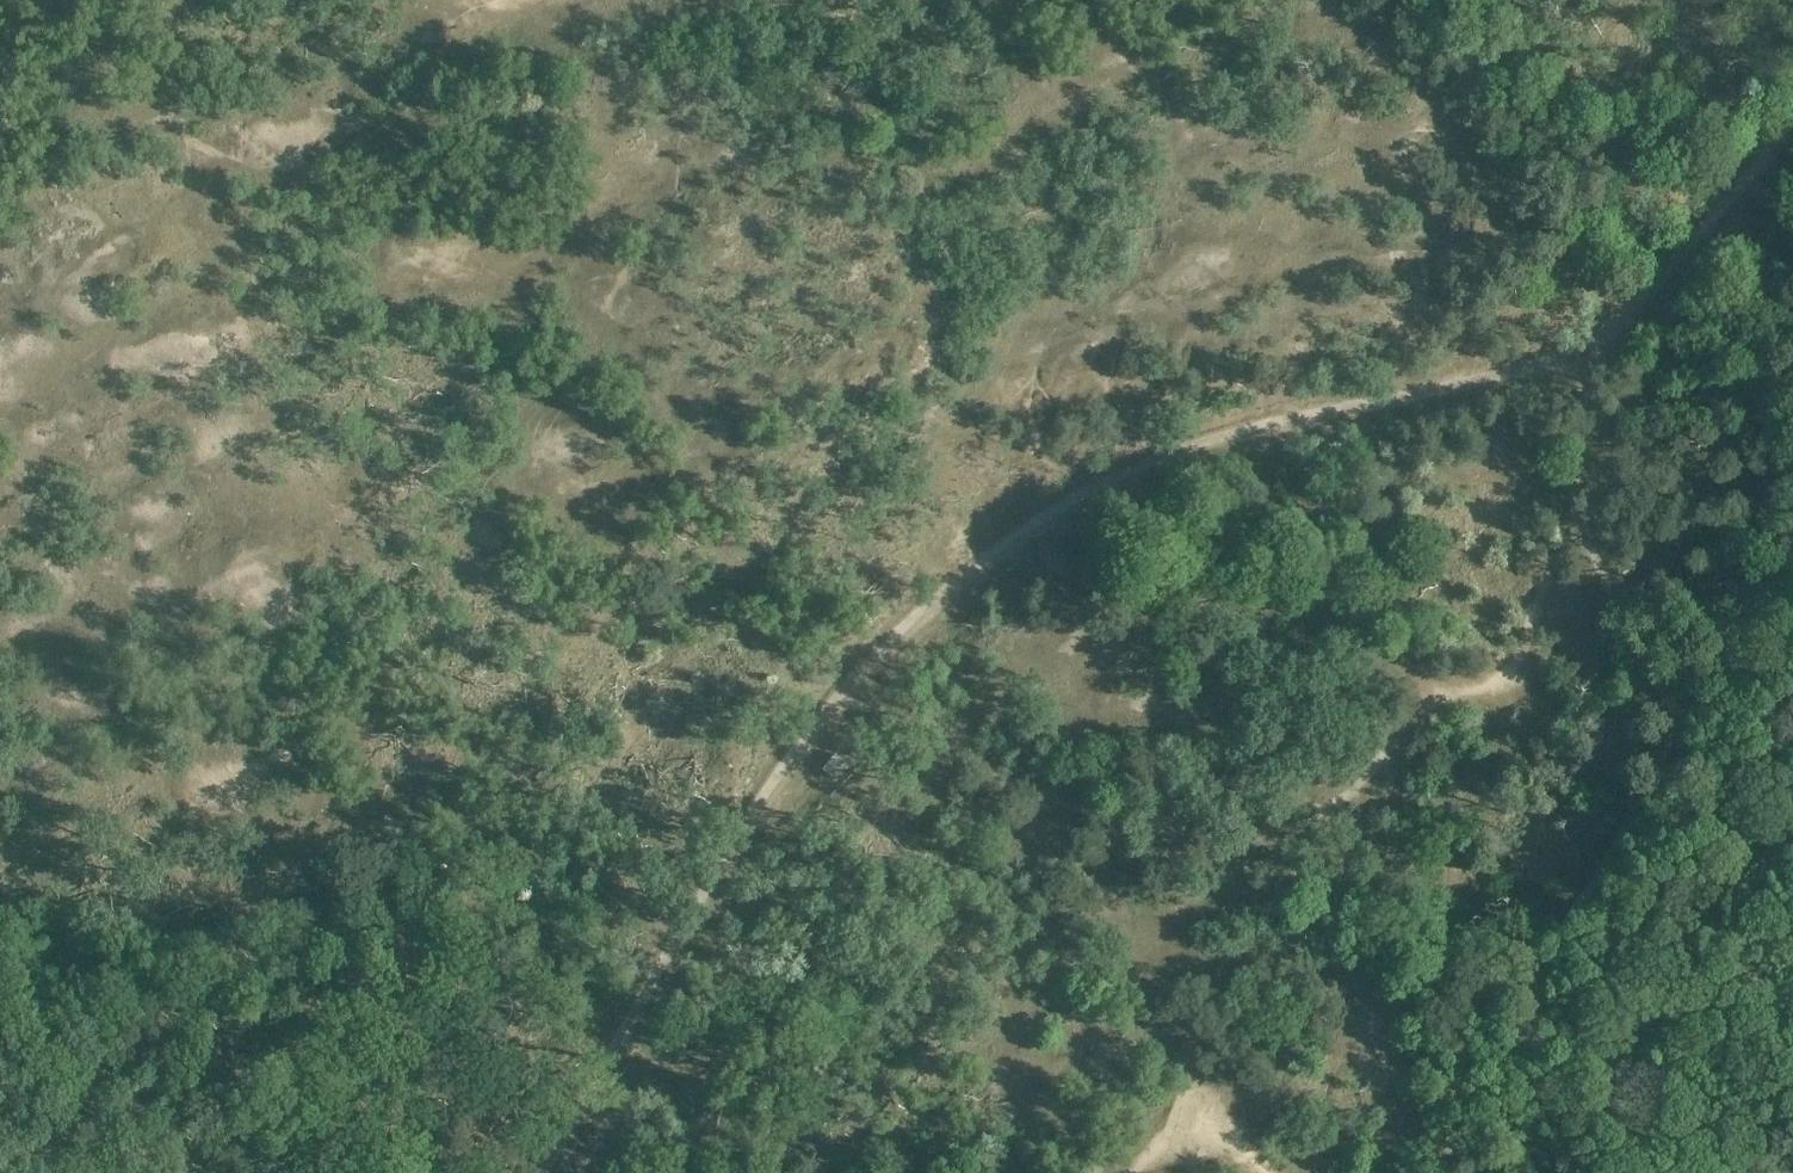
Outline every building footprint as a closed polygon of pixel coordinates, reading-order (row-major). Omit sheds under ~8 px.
[(822,769),(834,779),(847,763),(834,753),(822,769)]
